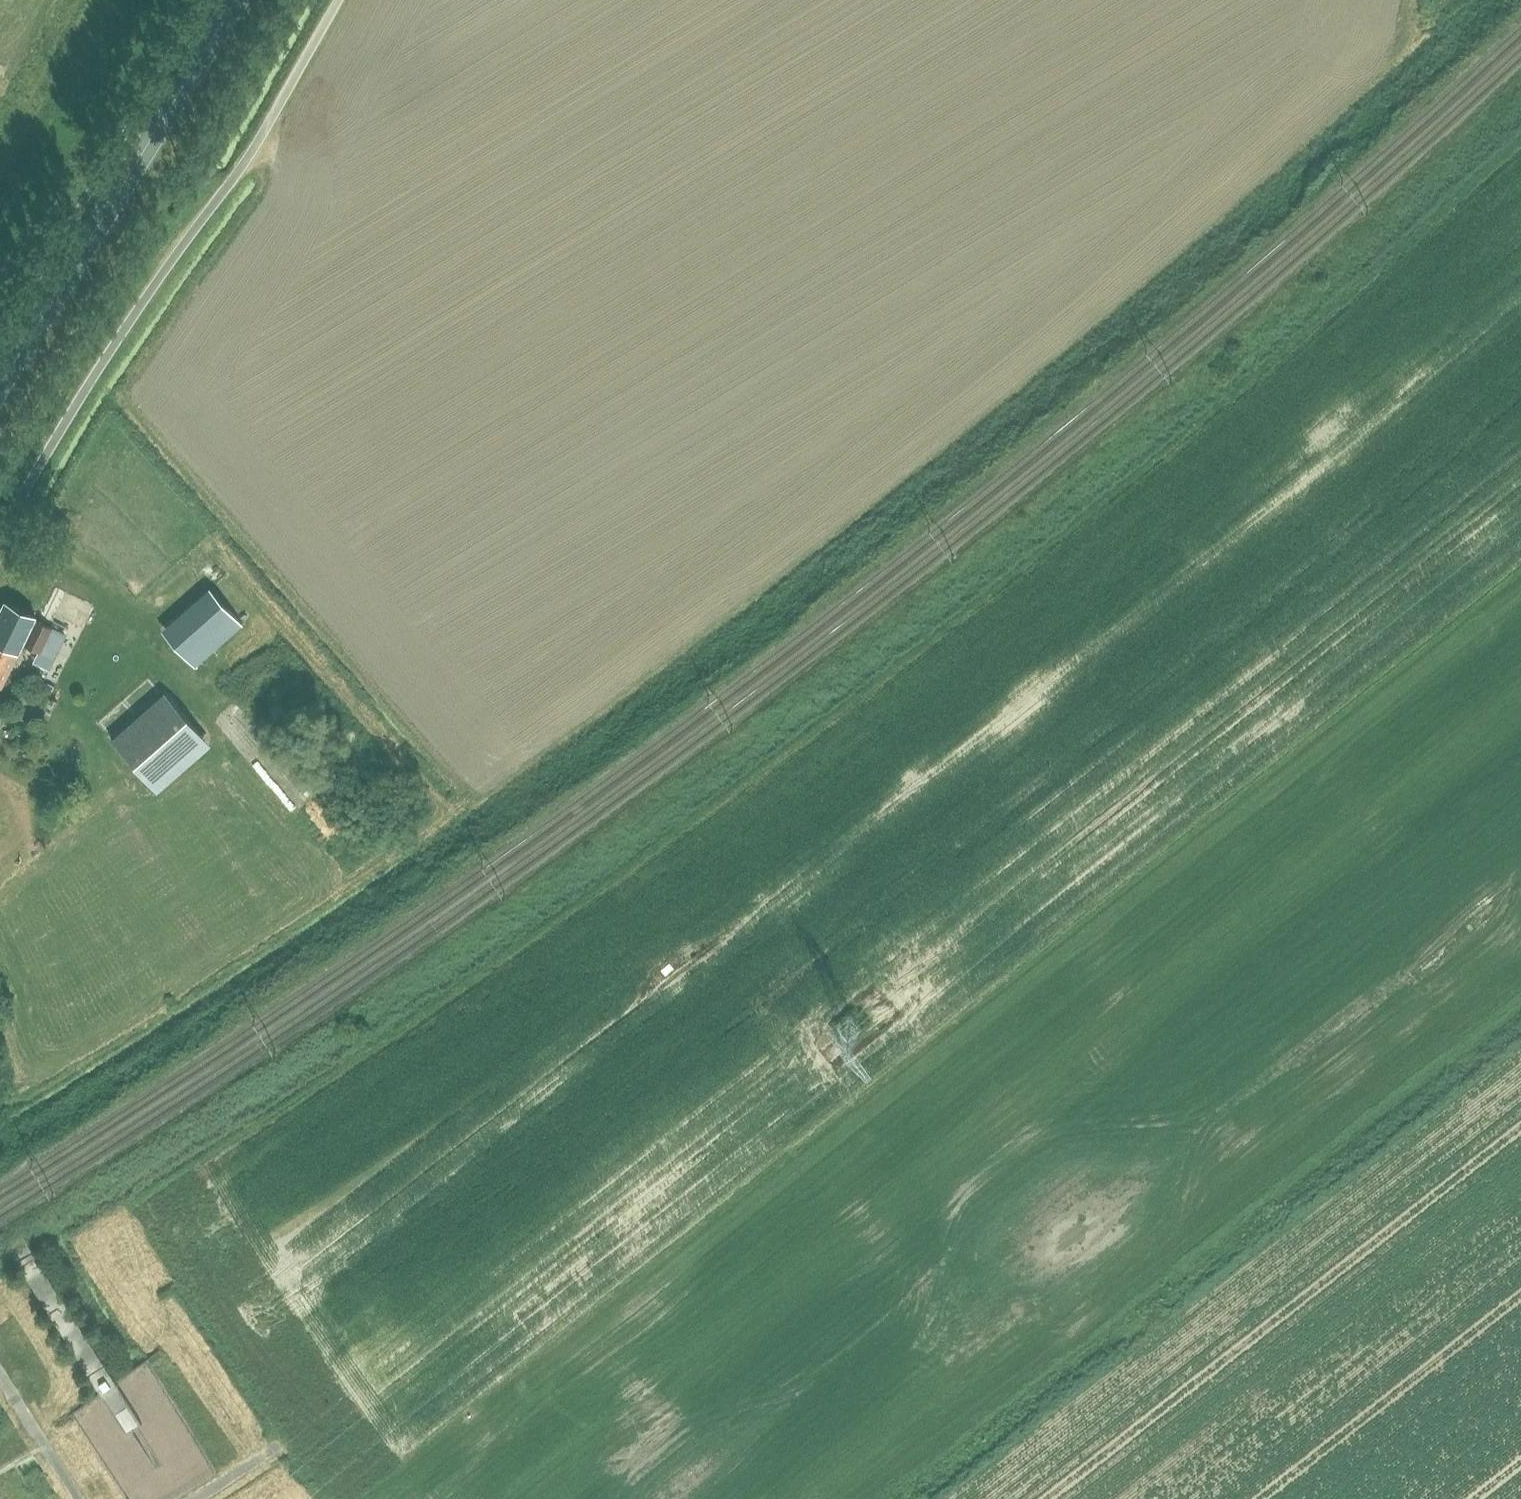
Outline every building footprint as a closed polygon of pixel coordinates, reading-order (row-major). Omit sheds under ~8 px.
[(196,666),(244,623),(210,586),(162,628),(196,666)] [(4,686),(24,644),(41,652),(53,627),(36,619),(37,616),(8,602),(0,619),(0,684),(4,686)] [(76,644),(81,622),(66,619),(61,640),(76,644)] [(158,791),(212,743),(165,691),(112,738),(158,791)] [(20,1232),(5,1241),(16,1259),(102,1395),(126,1432),(141,1422),(117,1383),(31,1248),(30,1248),(20,1232)] [(146,1374),(163,1367),(159,1357),(142,1365),(146,1374)] [(144,1420),(157,1413),(146,1393),(133,1400),(144,1420)]
